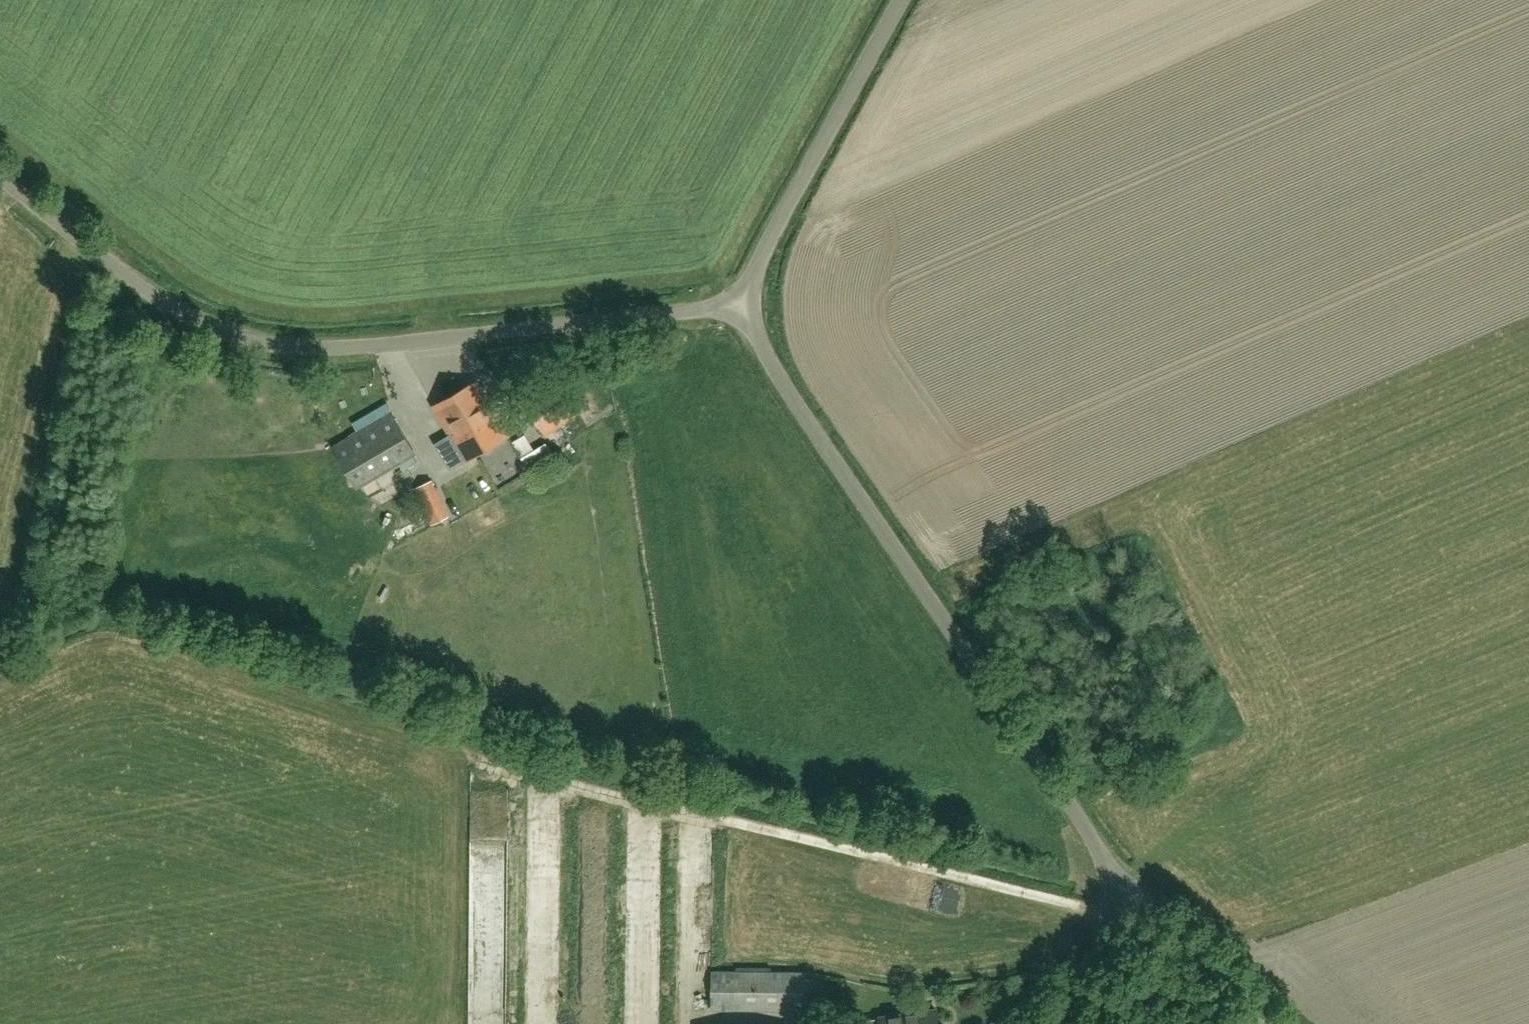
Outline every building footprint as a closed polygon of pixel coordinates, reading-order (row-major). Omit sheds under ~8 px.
[(508,436),(476,381),(434,407),(466,461),(508,436)] [(554,382),(523,404),(547,436),(577,413),(554,382)] [(391,413),(333,447),(358,488),(416,454),(391,413)] [(449,517),(432,480),(414,489),(431,526),(449,517)] [(807,973),(712,972),(711,1010),(806,1012),(807,973)] [(937,1010),(880,1018),(881,1023),(939,1023),(937,1010)]
